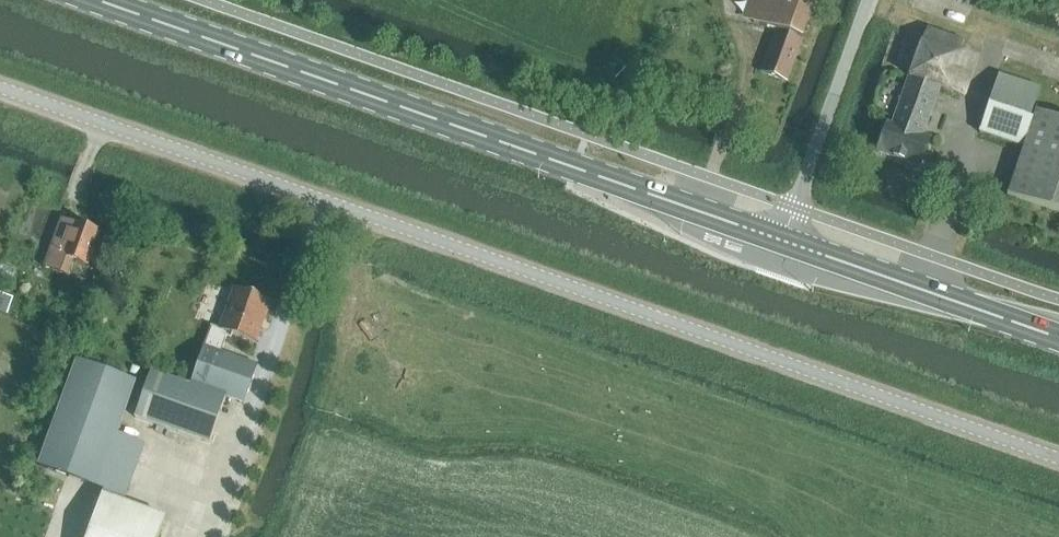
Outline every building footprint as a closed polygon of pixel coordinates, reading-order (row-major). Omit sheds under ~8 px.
[(760,73),(787,84),(817,0),(748,0),(741,19),(775,31),(760,73)] [(892,125),(888,124),(878,153),(921,169),(931,139),(924,137),(941,88),(950,93),(965,98),(980,57),(970,52),(963,48),(965,42),(927,30),(924,36),(908,30),(893,72),(909,77),(892,125)] [(1058,212),(1058,120),(1036,113),(1044,90),(1000,76),(981,135),(1024,149),(1008,196),(1058,212)] [(95,251),(92,250),(99,232),(62,220),(44,269),(68,277),(73,263),(87,268),(89,261),(91,262),(95,251)] [(22,284),(0,277),(0,296),(17,301),(22,284)] [(256,345),(271,304),(233,290),(219,330),(211,328),(191,383),(190,386),(151,373),(135,419),(209,444),(224,400),(244,406),(258,367),(221,353),(227,335),(256,345)] [(38,467),(127,497),(145,444),(117,434),(136,382),(76,360),(38,467)] [(166,517),(103,494),(87,536),(158,536),(166,517)]
